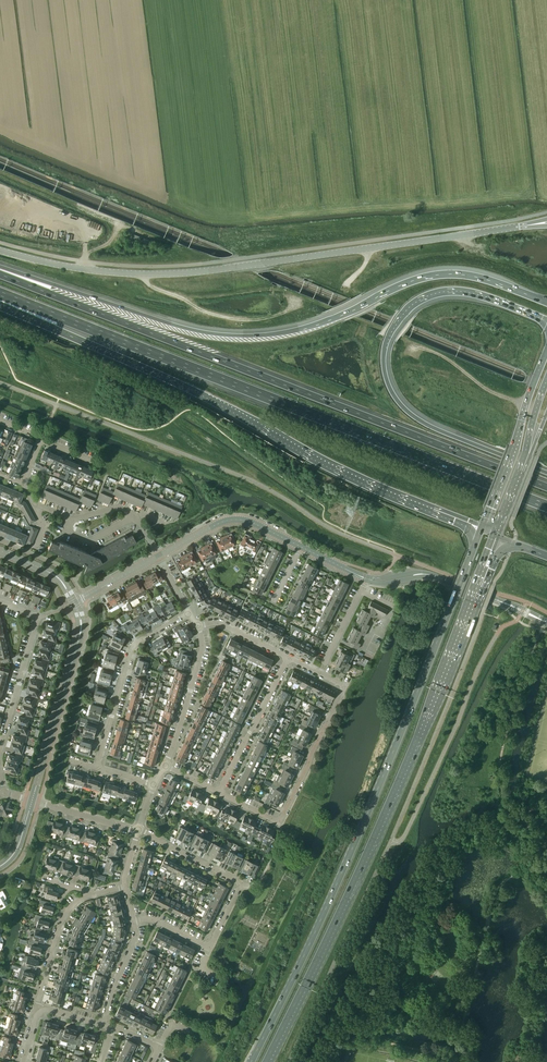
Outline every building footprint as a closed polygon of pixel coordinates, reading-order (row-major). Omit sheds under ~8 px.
[(20,446),(30,450),(32,444),(28,443),(29,439),(22,436),(21,440),(23,441),(20,446)] [(17,451),(28,455),(30,450),(20,446),(19,445),(17,451)] [(46,462),(50,452),(44,450),(40,459),(46,462)] [(13,456),(25,461),(28,455),(17,451),(15,454),(14,453),(13,456)] [(52,463),(55,454),(50,452),(46,462),(47,461),(52,463)] [(56,469),(61,457),(55,454),(52,463),(55,464),(54,468),(56,469)] [(15,463),(23,466),(25,461),(13,456),(12,458),(16,459),(15,463)] [(63,468),(66,459),(61,457),(56,469),(58,470),(59,466),(63,468)] [(66,474),(72,461),(66,459),(63,468),(66,469),(64,473),(66,474)] [(73,472),(77,464),(72,461),(66,474),(68,474),(70,471),(73,472)] [(11,467),(21,472),(23,466),(15,463),(12,468),(11,467)] [(77,478),(82,466),(77,464),(73,472),(77,474),(75,477),(77,478)] [(84,478),(88,468),(82,466),(77,478),(79,479),(81,475),(84,477),(84,478)] [(9,473),(18,477),(21,472),(11,467),(9,473)] [(88,481),(92,483),(94,476),(92,475),(93,471),(88,468),(84,478),(89,480),(88,481)] [(115,496),(118,497),(124,486),(120,484),(119,485),(117,484),(113,493),(113,495),(115,496)] [(44,498),(47,499),(52,487),(49,485),(48,487),(46,486),(41,497),(44,498)] [(1,495),(7,498),(11,489),(5,486),(6,486),(5,486),(1,495)] [(121,499),(124,500),(129,489),(126,488),(127,487),(124,486),(118,497),(121,499)] [(50,501),(53,502),(58,491),(55,490),(56,488),(52,487),(47,499),(50,501)] [(100,501),(103,501),(108,490),(105,488),(104,490),(102,488),(97,499),(100,501)] [(7,498),(13,501),(17,491),(11,489),(7,498)] [(126,501),(130,502),(135,490),(131,489),(131,490),(129,489),(124,500),(126,501)] [(55,503),(59,504),(64,492),(60,490),(60,492),(58,491),(53,502),(55,503)] [(109,504),(113,495),(113,493),(111,493),(112,491),(108,490),(103,501),(106,503),(109,504)] [(133,504),(135,505),(140,494),(138,493),(138,492),(135,490),(130,502),(133,504)] [(17,506),(21,507),(25,502),(21,500),(23,494),(17,492),(18,491),(17,491),(13,501),(18,503),(17,506)] [(80,502),(80,503),(85,505),(91,493),(87,491),(86,493),(84,492),(80,501),(80,502)] [(62,506),(64,507),(69,496),(67,495),(67,493),(64,492),(59,504),(62,506)] [(91,493),(85,505),(91,507),(96,497),(93,496),(94,494),(91,493)] [(145,505),(148,506),(154,494),(150,493),(149,494),(147,493),(146,495),(143,504),(145,505)] [(142,505),(143,504),(146,495),(143,494),(142,495),(140,494),(135,505),(138,506),(141,507),(142,505)] [(152,508),(154,509),(159,498),(156,497),(157,496),(154,494),(148,506),(152,508)] [(67,508),(70,508),(75,497),(72,495),(71,497),(69,496),(64,507),(67,508)] [(73,510),(76,512),(80,503),(80,502),(80,501),(78,500),(79,498),(75,497),(70,508),(73,510)] [(156,510),(160,511),(165,499),(161,498),(161,499),(159,498),(154,509),(156,510)] [(163,513),(165,514),(170,503),(168,502),(169,501),(165,499),(160,511),(163,513)] [(168,515),(171,516),(176,504),(173,503),(172,504),(170,503),(165,514),(168,515)] [(174,518),(177,519),(182,508),(179,507),(180,506),(176,504),(171,516),(174,518)] [(9,528),(3,525),(0,532),(0,534),(5,537),(9,528)] [(11,539),(15,530),(9,528),(5,537),(11,539)] [(17,542),(21,533),(15,530),(11,539),(17,542)] [(17,542),(23,544),(27,535),(21,533),(17,542)] [(224,538),(228,548),(236,545),(231,533),(228,535),(228,536),(224,538)] [(242,550),(246,552),(252,539),(248,536),(249,535),(245,534),(240,545),(243,547),(242,549),(242,550)] [(52,541),(48,549),(59,553),(58,555),(78,563),(79,561),(81,562),(81,564),(82,562),(83,563),(83,565),(85,566),(86,564),(87,565),(86,568),(88,571),(103,563),(102,561),(104,559),(105,561),(110,559),(109,557),(111,556),(112,557),(117,555),(116,553),(118,552),(119,553),(124,551),(123,549),(126,548),(127,550),(127,549),(127,548),(137,542),(136,542),(134,543),(133,540),(135,539),(132,535),(126,538),(124,536),(124,535),(124,536),(90,554),(89,552),(88,552),(60,541),(59,544),(52,541)] [(219,538),(215,540),(220,552),(221,551),(221,552),(222,552),(223,552),(224,551),(223,550),(228,548),(224,538),(219,540),(219,538)] [(246,552),(251,554),(252,551),(255,553),(261,541),(257,540),(257,541),(252,539),(246,552)] [(204,547),(212,561),(215,559),(216,557),(215,555),(217,553),(211,542),(208,544),(209,545),(204,547)] [(205,560),(207,563),(212,561),(204,547),(200,550),(200,549),(196,550),(202,562),(205,560)] [(270,553),(279,558),(282,552),(273,548),(270,553)] [(184,557),(190,567),(198,562),(192,551),(188,553),(189,554),(184,557)] [(266,557),(277,563),(279,558),(270,553),(269,552),(266,557)] [(179,558),(175,560),(181,571),(185,569),(186,571),(191,569),(190,567),(184,557),(179,560),(179,558)] [(265,564),(274,568),(277,563),(266,557),(263,563),(265,564)] [(263,569),(271,573),(274,568),(265,564),(263,569)] [(308,564),(306,569),(314,574),(317,568),(308,564)] [(4,576),(11,579),(14,572),(7,569),(4,576)] [(260,574),(269,579),(271,573),(263,569),(260,574)] [(306,569),(303,575),(312,579),(314,574),(306,569)] [(11,579),(18,582),(21,575),(14,572),(11,579)] [(150,575),(155,584),(160,581),(160,582),(163,580),(160,574),(157,575),(155,572),(150,575)] [(257,579),(266,584),(269,579),(260,574),(257,579)] [(18,582),(25,585),(28,578),(21,575),(18,582)] [(143,583),(146,589),(149,587),(155,584),(150,575),(144,578),(146,581),(143,583)] [(303,575),(300,580),(311,585),(314,580),(312,579),(303,575)] [(187,581),(190,586),(199,581),(196,576),(187,581)] [(25,585),(33,588),(36,581),(28,578),(25,585)] [(253,584),(264,589),(266,584),(257,579),(255,578),(253,584)] [(336,585),(345,589),(348,584),(339,579),(336,585)] [(298,585),(306,590),(308,591),(311,585),(300,580),(298,585)] [(33,588),(40,591),(43,584),(36,581),(33,588)] [(190,586),(193,591),(202,586),(199,581),(190,586)] [(131,585),(138,597),(146,593),(141,584),(138,585),(136,582),(131,585)] [(252,590),(261,595),(264,589),(253,584),(252,583),(250,586),(253,587),(252,590)] [(46,595),(49,597),(52,590),(49,589),(50,587),(43,584),(40,591),(47,594),(46,595)] [(125,593),(130,602),(138,597),(131,585),(126,588),(127,591),(125,593)] [(298,585),(295,591),(304,595),(306,590),(298,585)] [(334,590),(342,594),(345,589),(336,585),(334,590)] [(193,591),(195,597),(205,591),(202,586),(193,591)] [(331,595),(340,600),(342,594),(334,590),(331,595)] [(201,600),(204,604),(209,599),(207,597),(208,597),(205,591),(195,597),(198,602),(201,600)] [(295,591),(292,596),(301,600),(304,595),(295,591)] [(112,595),(118,605),(123,602),(126,600),(123,594),(120,596),(118,592),(112,595)] [(106,603),(109,609),(112,608),(118,605),(112,595),(107,598),(109,602),(106,603)] [(328,601),(337,605),(340,600),(331,595),(328,601)] [(292,596),(290,601),(301,606),(303,601),(301,600),(292,596)] [(207,606),(213,609),(217,599),(212,597),(210,600),(209,599),(204,604),(207,606)] [(171,602),(166,605),(170,613),(171,613),(172,613),(175,611),(176,610),(173,605),(176,603),(173,598),(170,599),(171,602)] [(213,609),(218,612),(223,602),(217,599),(213,609)] [(159,605),(156,607),(161,615),(163,613),(165,616),(166,615),(167,616),(170,614),(170,613),(166,605),(164,601),(161,603),(158,604),(159,605)] [(287,606),(296,611),(298,612),(301,606),(290,601),(287,606)] [(326,606),(335,610),(337,605),(328,601),(326,606)] [(218,612),(223,614),(228,605),(223,602),(218,612)] [(223,614),(228,617),(233,607),(228,605),(223,614)] [(284,612),(293,616),(296,611),(287,606),(284,612)] [(323,611),(332,616),(335,610),(326,606),(323,611)] [(154,611),(149,614),(154,622),(155,622),(158,621),(158,620),(159,619),(158,616),(161,615),(156,607),(153,609),(154,611)] [(228,617),(234,620),(239,610),(233,607),(228,617)] [(237,617),(243,620),(247,611),(242,608),(237,617)] [(359,615),(368,620),(370,616),(373,617),(376,612),(374,612),(371,610),(369,609),(367,612),(362,609),(359,615)] [(143,614),(140,616),(144,624),(147,623),(148,625),(150,624),(150,625),(153,623),(154,622),(149,614),(148,611),(143,614)] [(247,611),(243,620),(248,622),(252,614),(253,612),(251,611),(250,613),(247,611)] [(320,616),(329,621),(332,616),(323,611),(320,616)] [(259,628),(263,619),(264,616),(259,613),(258,616),(253,625),(259,628)] [(248,622),(253,625),(258,616),(252,614),(248,622)] [(360,627),(367,630),(369,625),(366,624),(368,620),(359,615),(356,621),(361,624),(360,627)] [(133,623),(137,631),(138,631),(141,630),(141,629),(143,628),(141,626),(144,624),(140,616),(136,618),(138,620),(133,623)] [(318,622),(327,626),(329,621),(320,616),(318,622)] [(259,628),(264,630),(268,622),(263,619),(259,628)] [(45,629),(55,632),(56,628),(58,629),(60,623),(53,621),(52,624),(46,622),(45,629)] [(264,630),(269,633),(274,624),(268,622),(264,630)] [(315,627),(324,631),(327,626),(318,622),(315,627)] [(130,631),(132,634),(133,634),(134,634),(137,632),(136,632),(137,631),(133,623),(127,626),(126,623),(123,625),(127,633),(130,631)] [(269,633),(274,635),(279,627),(274,624),(269,633)] [(176,632),(179,637),(190,631),(189,630),(190,630),(188,627),(187,625),(182,628),(180,625),(173,629),(175,632),(176,632)] [(274,635),(280,638),(284,629),(279,627),(274,635)] [(312,633),(321,637),(324,631),(315,627),(312,633)] [(350,633),(359,638),(361,634),(364,636),(367,630),(360,627),(358,630),(353,627),(350,633)] [(48,640),(55,642),(56,636),(54,635),(55,632),(45,629),(43,635),(49,637),(48,640)] [(116,631),(112,639),(122,643),(124,639),(125,640),(127,637),(116,631)] [(179,637),(183,645),(189,642),(188,639),(193,636),(192,635),(192,634),(191,631),(190,632),(190,631),(179,637)] [(350,645),(357,649),(360,644),(357,642),(359,638),(350,633),(346,640),(352,642),(350,645)] [(280,643),(285,646),(290,637),(284,634),(280,643)] [(158,640),(157,640),(162,649),(167,646),(168,648),(171,647),(168,641),(167,639),(164,640),(162,637),(161,638),(158,640)] [(285,646),(290,648),(295,640),(290,637),(285,646)] [(108,646),(119,652),(121,649),(119,648),(122,643),(112,639),(108,646)] [(226,648),(231,650),(236,642),(230,639),(226,648)] [(39,648),(49,650),(50,647),(53,648),(55,642),(48,640),(47,643),(41,641),(39,648)] [(150,648),(155,656),(158,654),(156,652),(162,649),(157,640),(156,641),(153,642),(153,643),(151,644),(153,646),(150,648)] [(290,648),(296,651),(300,642),(295,640),(290,648)] [(231,650),(237,653),(241,644),(236,642),(231,650)] [(296,651),(301,654),(305,645),(300,642),(296,651)] [(237,653),(242,656),(246,647),(241,644),(237,653)] [(301,654),(306,656),(311,648),(305,645),(301,654)] [(242,656),(247,658),(252,650),(246,647),(242,656)] [(39,648),(37,654),(43,655),(42,659),(49,661),(51,655),(52,651),(49,650),(39,648)] [(306,656),(312,659),(316,650),(311,648),(306,656)] [(177,658),(180,659),(190,662),(190,661),(191,658),(191,656),(186,654),(187,651),(180,649),(179,655),(178,655),(177,658)] [(247,658),(253,661),(257,652),(252,650),(247,658)] [(107,651),(104,659),(114,662),(116,657),(118,658),(119,654),(107,651)] [(341,651),(337,658),(347,662),(350,664),(352,660),(354,655),(347,651),(346,654),(341,651)] [(253,661),(258,664),(262,655),(257,652),(253,661)] [(0,656),(0,662),(4,661),(4,663),(9,663),(8,660),(9,660),(8,654),(0,656)] [(258,664),(263,666),(267,657),(262,655),(258,664)] [(263,666),(269,669),(273,660),(267,657),(263,666)] [(137,666),(146,668),(148,663),(150,663),(151,660),(145,658),(144,661),(139,660),(138,661),(137,665),(137,666)] [(335,668),(345,673),(350,664),(347,662),(337,658),(334,664),(337,665),(335,668)] [(34,666),(44,669),(46,670),(49,661),(42,659),(41,662),(35,660),(34,666)] [(104,659),(102,667),(114,671),(115,667),(113,667),(114,662),(104,659)] [(175,668),(181,669),(182,666),(188,668),(188,666),(189,666),(190,663),(189,663),(190,662),(180,659),(179,663),(177,662),(175,668)] [(220,666),(228,670),(231,665),(222,661),(220,666)] [(7,674),(9,668),(0,666),(0,672),(7,674)] [(37,677),(44,679),(45,673),(43,673),(44,669),(34,666),(32,673),(38,674),(37,677)] [(140,676),(147,678),(148,675),(145,674),(146,668),(137,666),(136,666),(135,670),(136,670),(135,672),(141,673),(140,676)] [(217,671),(226,676),(228,670),(220,666),(217,671)] [(102,667),(100,675),(110,678),(111,673),(113,674),(114,671),(102,667)] [(289,680),(294,683),(299,673),(293,670),(289,680)] [(174,677),(183,679),(185,673),(176,671),(174,677)] [(214,677),(223,681),(226,676),(217,671),(214,677)] [(294,683),(299,685),(304,676),(299,673),(294,683)] [(97,683),(109,687),(110,684),(108,683),(110,678),(100,675),(97,683)] [(250,681),(259,686),(262,680),(253,676),(250,681)] [(299,685),(305,688),(309,678),(304,676),(299,685)] [(28,685),(38,688),(39,685),(42,686),(44,679),(37,677),(36,681),(30,679),(28,685)] [(172,682),(182,685),(183,679),(174,677),(172,682)] [(212,682),(220,686),(223,681),(214,677),(212,682)] [(137,678),(135,684),(144,686),(146,680),(137,678)] [(305,688),(310,691),(315,681),(309,678),(305,688)] [(248,687),(256,691),(259,686),(250,681),(248,687)] [(310,691),(315,693),(320,684),(315,681),(310,691)] [(171,688),(180,691),(182,685),(172,682),(171,688)] [(209,687),(218,691),(220,686),(212,682),(209,687)] [(133,689),(143,692),(145,693),(147,687),(144,686),(135,684),(133,689)] [(315,693),(320,696),(325,686),(320,684),(315,693)] [(31,696),(38,698),(40,692),(37,691),(38,688),(28,685),(26,691),(32,693),(31,696)] [(97,686),(94,694),(104,697),(106,692),(108,692),(109,689),(97,686)] [(320,696),(326,698),(330,689),(325,686),(320,696)] [(206,692),(215,697),(218,691),(209,687),(206,692)] [(245,692),(254,696),(256,691),(248,687),(245,692)] [(169,694),(179,696),(180,691),(171,688),(169,694)] [(132,695),(141,698),(143,692),(133,689),(132,695)] [(326,698),(331,701),(336,692),(330,689),(326,698)] [(279,696),(289,700),(291,695),(282,690),(279,696)] [(204,698),(213,702),(215,697),(206,692),(204,698)] [(242,697),(251,702),(254,696),(245,692),(242,697)] [(94,694),(92,702),(104,705),(105,702),(103,701),(104,697),(94,694)] [(167,699),(177,702),(179,696),(169,694),(167,699)] [(130,701),(140,703),(141,698),(132,695),(130,701)] [(23,704),(33,707),(34,704),(36,704),(38,698),(31,696),(30,699),(24,698),(23,704)] [(276,701),(286,706),(289,700),(279,696),(276,701)] [(240,702),(249,707),(251,702),(242,697),(240,702)] [(201,703),(210,708),(213,702),(204,698),(201,703)] [(166,705),(175,708),(177,702),(167,699),(166,705)] [(128,706),(138,709),(140,703),(130,701),(128,706)] [(274,706),(283,711),(286,706),(276,701),(274,706)] [(92,702),(90,710),(100,713),(101,708),(103,709),(104,705),(92,702)] [(237,708),(246,712),(249,707),(240,702),(237,708)] [(26,715),(33,717),(34,711),(32,710),(33,707),(23,704),(21,710),(27,712),(26,715)] [(164,711),(174,713),(175,708),(166,705),(164,711)] [(309,717),(317,721),(321,715),(314,712),(316,708),(310,705),(308,709),(307,711),(311,713),(309,717)] [(127,712),(136,715),(138,709),(128,706),(127,712)] [(199,712),(208,716),(211,710),(202,706),(199,712)] [(271,712),(281,716),(283,711),(274,706),(271,712)] [(234,713),(243,717),(246,712),(237,708),(234,713)] [(87,718),(99,722),(100,718),(98,718),(100,713),(90,710),(87,718)] [(162,716),(172,719),(174,713),(164,711),(162,716)] [(125,718),(135,721),(136,715),(127,712),(125,718)] [(197,717),(205,721),(208,716),(199,712),(197,717)] [(269,717),(278,722),(281,716),(271,712),(269,717)] [(232,719),(240,723),(243,717),(234,713),(232,719)] [(17,723),(27,726),(28,722),(31,723),(33,717),(26,715),(25,718),(19,717),(17,723)] [(161,722),(170,725),(172,719),(162,716),(161,722)] [(194,722),(203,726),(205,721),(197,717),(194,722)] [(266,722),(276,727),(278,722),(269,717),(266,722)] [(301,725),(306,727),(308,724),(314,728),(317,721),(309,717),(307,721),(303,719),(301,725)] [(120,719),(119,725),(128,727),(130,722),(120,719)] [(87,720),(84,728),(94,731),(96,727),(97,727),(98,724),(87,720)] [(229,727),(239,731),(241,726),(232,721),(229,727)] [(191,727),(200,732),(203,726),(194,722),(191,727)] [(263,727),(273,732),(276,727),(266,722),(263,727)] [(20,734),(27,736),(29,730),(26,729),(27,726),(17,723),(15,729),(21,731),(20,734)] [(154,729),(164,732),(165,726),(156,723),(154,729)] [(300,736),(308,740),(311,734),(305,730),(306,727),(301,725),(300,724),(299,728),(303,730),(300,736)] [(119,725),(117,730),(126,733),(128,727),(119,725)] [(197,737),(200,738),(203,733),(200,732),(191,727),(189,733),(197,737)] [(227,732),(236,737),(239,731),(229,727),(227,732)] [(261,733),(270,737),(273,732),(263,727),(261,733)] [(81,735),(81,736),(94,740),(95,737),(93,736),(94,731),(84,728),(82,736),(81,735)] [(153,735),(162,737),(164,732),(154,729),(153,735)] [(117,730),(115,736),(125,739),(126,733),(117,730)] [(224,737),(233,742),(236,737),(227,732),(224,737)] [(186,738),(195,742),(197,737),(189,733),(186,738)] [(258,738),(267,743),(270,737),(261,733),(258,738)] [(12,742),(22,745),(23,741),(25,742),(27,736),(20,734),(19,737),(13,735),(12,742)] [(151,740),(160,743),(162,737),(153,735),(151,740)] [(82,737),(79,745),(89,748),(91,743),(93,743),(94,740),(81,736),(80,737),(82,737)] [(115,736),(114,742),(123,744),(125,739),(115,736)] [(290,744),(296,747),(298,743),(305,746),(308,740),(300,736),(298,740),(294,738),(293,740),(292,740),(290,744)] [(221,742),(231,747),(233,742),(224,737),(221,742)] [(183,743),(192,748),(195,742),(186,738),(183,743)] [(149,746),(159,749),(160,743),(151,740),(149,746)] [(256,747),(265,751),(268,745),(259,741),(256,747)] [(12,742),(10,748),(16,750),(15,753),(16,753),(22,755),(23,749),(24,745),(22,745),(12,742)] [(112,747),(121,750),(125,751),(126,745),(123,744),(114,742),(112,747)] [(219,748),(228,752),(231,747),(221,742),(219,748)] [(181,749),(189,753),(192,748),(183,743),(181,749)] [(77,753),(89,756),(90,753),(88,752),(89,748),(79,745),(77,753)] [(148,751),(157,754),(159,749),(149,746),(148,751)] [(291,758),(300,762),(303,755),(296,752),(298,749),(292,746),(289,752),(293,754),(291,758)] [(117,758),(120,759),(121,756),(120,756),(121,750),(112,747),(110,753),(118,755),(117,758)] [(254,752),(262,756),(265,751),(256,747),(254,752)] [(216,753),(226,758),(228,752),(219,748),(216,753)] [(178,754),(187,758),(189,753),(181,749),(178,754)] [(146,757),(155,760),(157,754),(148,751),(146,757)] [(251,757),(260,762),(262,756),(254,752),(251,757)] [(7,761),(17,764),(18,760),(21,761),(23,755),(22,755),(16,753),(15,756),(9,755),(7,761)] [(213,758),(223,763),(226,758),(216,753),(213,758)] [(175,759),(184,764),(187,758),(178,754),(175,759)] [(143,756),(141,762),(143,763),(142,766),(148,768),(150,768),(151,765),(154,766),(155,760),(146,757),(143,756)] [(248,762),(257,767),(260,762),(251,757),(248,762)] [(211,763),(220,768),(223,763),(213,758),(211,763)] [(282,765),(288,768),(290,765),(296,768),(300,762),(291,758),(288,764),(284,762),(282,765)] [(10,772),(17,774),(19,768),(16,767),(17,764),(7,761),(5,767),(11,769),(10,772)] [(246,768),(254,772),(257,767),(248,762),(246,768)] [(208,769),(218,773),(220,768),(211,763),(208,769)] [(280,776),(290,781),(293,774),(287,771),(288,768),(282,765),(281,768),(283,770),(280,776)] [(206,767),(203,773),(215,779),(218,773),(208,769),(206,767)] [(243,773),(252,777),(254,772),(246,768),(243,773)] [(66,781),(74,784),(77,775),(72,773),(73,772),(69,771),(66,781)] [(240,778),(249,783),(252,777),(243,773),(240,778)] [(74,784),(83,786),(86,776),(82,775),(82,776),(77,775),(74,784)] [(273,783),(279,787),(281,784),(287,787),(290,781),(280,776),(279,775),(276,781),(274,780),(273,783)] [(83,786),(91,789),(93,779),(89,778),(89,777),(86,776),(83,786)] [(238,783),(246,788),(249,783),(240,778),(238,783)] [(91,789),(99,791),(102,780),(99,779),(98,781),(93,779),(91,789)] [(166,786),(176,791),(180,783),(171,779),(169,784),(168,783),(166,786)] [(102,792),(111,794),(113,785),(109,784),(109,782),(105,781),(102,792)] [(235,789),(244,793),(246,788),(238,783),(235,789)] [(272,788),(269,794),(281,799),(284,793),(278,790),(279,787),(273,783),(272,784),(273,784),(271,787),(272,788)] [(111,794),(119,797),(122,786),(119,785),(118,787),(113,785),(111,794)] [(119,797),(127,799),(130,790),(125,788),(125,787),(122,786),(119,797)] [(164,794),(172,799),(176,791),(166,786),(165,789),(166,790),(164,794)] [(127,799),(136,802),(139,791),(135,790),(135,791),(130,790),(127,799)] [(187,800),(193,803),(198,792),(195,791),(195,792),(192,790),(188,797),(186,795),(183,801),(186,803),(187,800)] [(196,809),(200,811),(203,804),(200,803),(203,796),(201,795),(201,794),(198,792),(193,803),(198,805),(196,809)] [(269,793),(264,803),(269,806),(271,802),(278,806),(281,799),(269,794),(269,793)] [(159,801),(169,806),(172,799),(164,794),(162,799),(160,798),(159,801)] [(205,809),(210,811),(215,801),(212,800),(209,799),(206,806),(203,804),(200,811),(203,812),(205,809)] [(156,810),(165,814),(169,806),(159,801),(157,804),(158,805),(156,810)] [(214,817),(218,819),(221,813),(218,811),(221,805),(218,803),(219,803),(215,801),(210,811),(216,814),(214,817)] [(2,814),(3,815),(4,815),(5,815),(6,816),(7,816),(8,815),(9,814),(9,812),(10,812),(9,810),(12,809),(10,802),(6,804),(6,802),(0,805),(0,815),(2,814)] [(226,823),(228,820),(233,810),(230,808),(230,809),(227,808),(225,811),(223,810),(223,811),(222,810),(221,813),(218,819),(226,823)] [(230,825),(235,827),(238,822),(235,820),(239,814),(236,812),(233,810),(228,820),(231,822),(230,825)] [(240,826),(245,829),(251,819),(247,817),(247,818),(244,816),(241,823),(238,822),(235,827),(238,829),(240,826)] [(251,819),(245,829),(249,831),(248,833),(249,834),(247,840),(250,842),(253,836),(257,827),(255,825),(256,822),(253,821),(254,820),(251,819)] [(51,832),(57,833),(60,823),(54,821),(54,822),(48,821),(45,831),(51,833),(51,832)] [(61,836),(64,837),(67,826),(65,825),(65,824),(60,823),(57,833),(62,835),(61,836)] [(257,835),(263,838),(268,828),(265,826),(265,827),(262,825),(260,828),(257,827),(253,836),(256,838),(257,835)] [(68,836),(73,838),(76,827),(70,826),(70,827),(67,826),(64,837),(67,838),(68,836)] [(78,841),(81,841),(84,831),(81,830),(81,829),(76,827),(73,838),(78,839),(78,841)] [(182,840),(187,830),(180,827),(174,838),(177,839),(178,838),(182,840)] [(267,844),(270,846),(275,835),(272,833),(274,831),(271,830),(271,829),(268,828),(263,838),(267,840),(266,841),(268,842),(267,844)] [(84,841),(89,843),(92,832),(87,830),(86,832),(84,831),(81,841),(84,842),(84,841)] [(189,845),(192,840),(190,838),(192,833),(187,830),(182,840),(187,842),(186,844),(189,845)] [(94,845),(97,846),(100,836),(97,835),(98,834),(92,832),(89,843),(94,844),(94,845)] [(198,847),(202,838),(195,834),(192,840),(189,845),(192,847),(193,845),(198,847)] [(111,847),(122,850),(123,844),(122,844),(123,841),(112,838),(111,841),(113,842),(111,847)] [(201,851),(204,853),(210,842),(202,838),(198,847),(202,850),(201,851)] [(215,856),(220,847),(212,843),(206,854),(210,855),(210,854),(215,856)] [(107,855),(118,858),(119,855),(120,855),(122,850),(111,847),(110,852),(108,852),(107,855)] [(218,860),(222,861),(227,850),(220,847),(215,856),(219,858),(218,860)] [(143,849),(142,854),(151,857),(151,858),(154,859),(154,857),(151,856),(153,851),(143,849)] [(228,862),(232,865),(237,855),(229,851),(224,862),(227,864),(228,862)] [(239,870),(244,859),(242,858),(242,856),(242,855),(238,853),(237,855),(232,865),(236,867),(236,869),(239,870)] [(142,854),(140,860),(149,863),(151,858),(151,857),(142,854)] [(106,863),(117,866),(118,861),(117,860),(118,858),(107,855),(107,858),(108,858),(106,863)] [(44,868),(50,869),(53,859),(47,857),(47,858),(46,858),(45,862),(46,862),(44,868)] [(166,870),(170,861),(164,858),(160,867),(164,869),(166,870)] [(56,870),(58,871),(61,860),(58,859),(58,860),(53,859),(50,869),(55,871),(56,870)] [(243,870),(247,872),(252,863),(244,859),(239,870),(242,872),(243,870)] [(61,873),(66,874),(69,864),(64,862),(64,861),(61,860),(58,871),(61,871),(61,873)] [(140,860),(138,866),(148,868),(147,870),(150,870),(151,868),(148,867),(149,863),(140,860)] [(171,873),(175,864),(170,861),(166,870),(164,869),(163,872),(165,873),(167,870),(171,873)] [(103,871),(113,874),(114,871),(115,872),(117,866),(106,863),(105,868),(104,868),(103,871)] [(251,876),(254,878),(260,866),(259,865),(259,866),(252,863),(247,872),(252,874),(251,876)] [(72,874),(75,875),(78,865),(75,864),(74,865),(69,864),(66,874),(72,876),(72,874)] [(176,875),(180,866),(175,864),(171,873),(175,875),(176,875)] [(77,877),(83,879),(86,868),(80,867),(81,866),(78,865),(75,875),(77,876),(77,877)] [(138,866),(137,871),(146,874),(147,870),(148,868),(138,866)] [(181,878),(186,869),(180,866),(176,875),(175,875),(174,877),(176,878),(177,876),(181,878)] [(83,879),(88,881),(88,879),(91,880),(94,870),(91,869),(91,870),(86,868),(83,879)] [(187,880),(191,872),(186,869),(181,878),(186,880),(187,880)] [(137,871),(135,877),(147,880),(149,875),(146,874),(137,871)] [(188,881),(192,883),(196,874),(191,872),(187,880),(186,880),(184,883),(186,884),(188,881)] [(192,883),(196,885),(197,886),(201,877),(196,874),(192,883)] [(134,883),(143,885),(146,886),(147,880),(135,877),(134,883)] [(195,888),(197,889),(198,886),(203,888),(207,880),(201,877),(197,886),(196,885),(195,888)] [(137,890),(141,891),(143,885),(134,883),(132,889),(137,890)] [(216,889),(225,893),(228,888),(219,883),(217,888),(216,889)] [(51,898),(56,900),(58,893),(53,891),(54,888),(45,885),(43,891),(46,892),(45,898),(51,900),(51,898)] [(214,894),(223,898),(225,893),(216,889),(217,888),(214,886),(213,888),(216,890),(214,894)] [(151,900),(156,902),(160,894),(155,891),(151,900)] [(156,902),(161,905),(166,896),(167,897),(168,894),(166,893),(165,896),(160,894),(156,902)] [(107,897),(108,903),(119,901),(118,897),(120,897),(119,894),(107,897)] [(211,899),(220,904),(223,898),(214,894),(212,898),(211,899)] [(161,905),(167,908),(171,899),(167,897),(166,896),(161,905)] [(209,905),(217,909),(220,904),(211,899),(212,898),(209,897),(208,899),(211,900),(209,905)] [(167,908),(172,910),(176,901),(177,902),(178,899),(176,898),(175,901),(171,899),(167,908)] [(47,913),(52,914),(54,907),(49,906),(49,902),(41,900),(39,906),(42,906),(40,912),(47,914),(47,913)] [(108,903),(110,909),(122,906),(121,904),(120,904),(119,901),(108,903)] [(172,910),(177,913),(181,904),(177,902),(176,901),(172,910)] [(177,913),(182,915),(187,907),(188,907),(189,905),(187,904),(186,906),(181,904),(177,913)] [(206,910),(215,914),(217,909),(209,905),(206,909),(206,910)] [(81,916),(90,922),(94,916),(96,912),(85,906),(81,912),(83,913),(81,916)] [(110,909),(111,915),(122,912),(121,909),(123,908),(122,906),(110,909)] [(182,915),(188,918),(192,909),(188,907),(187,907),(182,915)] [(203,915),(212,919),(215,914),(206,910),(206,909),(204,907),(203,910),(205,911),(203,915)] [(111,915),(113,920),(125,917),(124,915),(123,915),(122,912),(111,915)] [(43,928),(47,929),(50,922),(44,920),(45,917),(36,914),(35,920),(38,921),(36,927),(42,929),(43,928)] [(201,920),(209,925),(212,919),(203,915),(201,919),(201,920)] [(74,920),(87,928),(90,922),(81,916),(79,920),(76,917),(74,920)] [(113,920),(114,926),(123,926),(123,924),(125,924),(124,920),(125,920),(125,917),(113,920)] [(198,926),(207,930),(209,925),(201,920),(201,919),(199,918),(198,920),(200,921),(198,926)] [(73,929),(83,934),(87,928),(74,920),(72,924),(75,926),(73,929)] [(67,936),(81,940),(83,934),(73,929),(72,934),(68,933),(67,936)] [(29,941),(38,943),(38,940),(44,942),(46,935),(41,933),(41,932),(35,930),(33,936),(30,935),(29,941)] [(158,943),(163,934),(157,931),(153,940),(158,943)] [(113,932),(113,938),(121,940),(122,939),(124,939),(124,936),(126,936),(126,933),(113,932)] [(161,950),(163,945),(168,936),(163,934),(158,943),(162,944),(159,949),(161,950)] [(69,944),(79,947),(81,940),(67,936),(66,939),(70,940),(69,944)] [(163,945),(169,948),(173,939),(168,936),(163,945)] [(113,938),(110,943),(122,949),(123,946),(121,946),(123,943),(121,942),(121,940),(113,938)] [(169,948),(174,950),(178,942),(173,939),(169,948)] [(35,954),(40,955),(42,948),(37,947),(38,943),(29,941),(27,946),(30,947),(29,953),(35,955),(35,954)] [(174,950),(179,953),(184,944),(178,942),(174,950)] [(110,943),(108,948),(118,953),(119,950),(120,951),(122,949),(110,943)] [(179,953),(185,956),(189,947),(184,944),(179,953)] [(185,956),(190,958),(194,950),(189,947),(185,956)] [(62,954),(76,958),(78,951),(68,948),(67,952),(63,950),(62,954)] [(108,948),(105,954),(116,959),(117,957),(116,956),(118,953),(108,948)] [(144,957),(153,961),(156,956),(147,951),(144,957)] [(64,962),(74,965),(76,958),(62,954),(61,957),(65,958),(64,962)] [(105,954),(102,959),(112,964),(114,961),(115,961),(116,959),(105,954)] [(23,961),(21,966),(30,969),(31,966),(36,967),(38,960),(34,959),(34,958),(28,956),(24,955),(23,961)] [(142,962),(150,966),(153,961),(144,957),(142,962)] [(102,959),(100,964),(111,970),(112,968),(111,967),(112,964),(102,959)] [(58,968),(72,972),(74,965),(64,962),(63,965),(59,964),(58,968)] [(139,967),(148,972),(150,966),(142,962),(139,967)] [(97,970),(107,975),(109,971),(110,972),(111,970),(100,964),(97,970)] [(19,972),(18,978),(21,979),(27,981),(28,980),(32,981),(34,974),(29,972),(30,969),(21,966),(19,972)] [(136,973),(145,977),(148,972),(139,967),(136,973)] [(175,972),(184,976),(186,971),(178,967),(175,972)] [(59,976),(70,979),(72,972),(58,968),(57,971),(61,972),(59,976)] [(172,977),(181,982),(184,976),(175,972),(172,977)] [(134,978),(143,982),(145,977),(136,973),(134,978)] [(95,974),(93,979),(105,983),(106,980),(105,980),(106,977),(95,974)] [(54,981),(68,986),(70,979),(59,976),(58,979),(55,978),(54,981)] [(170,983),(178,987),(181,982),(172,977),(170,983)] [(131,983),(140,988),(143,982),(134,978),(131,983)] [(93,979),(92,985),(102,988),(103,985),(105,985),(105,983),(93,979)] [(55,989),(66,993),(68,986),(54,981),(53,985),(56,986),(55,989)] [(128,988),(137,993),(140,988),(131,983),(128,988)] [(167,988),(176,992),(178,987),(170,983),(167,988)] [(92,985),(90,991),(102,994),(103,992),(101,991),(102,988),(92,985)] [(162,992),(173,998),(176,992),(167,988),(165,987),(162,992)] [(126,994),(134,998),(137,993),(128,988),(126,994)] [(50,995),(64,999),(66,993),(55,989),(54,993),(51,992),(50,995)] [(15,1000),(25,1003),(26,1000),(27,1000),(29,994),(24,992),(17,990),(16,994),(17,994),(15,1000)] [(90,991),(88,996),(99,999),(100,996),(102,997),(102,994),(90,991)] [(159,997),(171,1003),(173,998),(162,992),(159,997)] [(51,1003),(62,1007),(64,999),(50,995),(49,999),(52,1000),(51,1003)] [(88,996),(87,1002),(99,1005),(100,1003),(98,1003),(99,999),(88,996)] [(157,1002),(168,1008),(171,1003),(159,997),(157,1002)] [(18,1011),(24,1013),(25,1006),(24,1006),(25,1003),(15,1000),(14,1004),(13,1003),(10,1005),(9,1009),(18,1011)] [(85,1008),(96,1011),(97,1007),(98,1008),(99,1005),(87,1002),(85,1008)] [(154,1008),(165,1014),(168,1008),(157,1002),(154,1008)] [(115,1015),(121,1018),(125,1009),(120,1006),(115,1015)] [(121,1018),(126,1021),(130,1012),(125,1009),(121,1018)] [(136,1014),(131,1023),(136,1026),(142,1014),(137,1011),(136,1014)] [(126,1021),(131,1023),(136,1014),(130,1012),(126,1021)] [(9,1023),(18,1026),(19,1023),(21,1023),(22,1017),(17,1015),(10,1013),(9,1017),(10,1017),(9,1023)] [(136,1026),(142,1028),(148,1017),(142,1014),(136,1026)] [(147,1031),(151,1022),(153,1019),(148,1017),(142,1028),(147,1031)] [(49,1035),(50,1033),(53,1023),(47,1021),(45,1028),(41,1027),(40,1034),(43,1035),(44,1034),(49,1035)] [(147,1031),(153,1034),(157,1025),(151,1022),(147,1031)] [(12,1034),(17,1036),(19,1029),(17,1029),(18,1026),(9,1023),(7,1029),(6,1028),(4,1032),(12,1034)] [(50,1033),(49,1035),(55,1037),(54,1038),(58,1039),(60,1033),(57,1032),(59,1025),(53,1023),(50,1033)] [(58,1039),(67,1042),(71,1029),(65,1027),(63,1034),(60,1033),(58,1039)] [(67,1042),(77,1045),(78,1038),(75,1037),(77,1030),(71,1029),(67,1042)] [(86,1043),(87,1044),(90,1034),(84,1032),(82,1039),(78,1038),(77,1045),(85,1047),(86,1043)] [(91,1051),(94,1052),(97,1044),(93,1043),(95,1036),(90,1034),(87,1044),(92,1045),(91,1051)] [(2,1046),(12,1049),(13,1046),(14,1046),(16,1040),(11,1038),(4,1036),(2,1040),(4,1040),(2,1046)] [(124,1045),(133,1050),(136,1051),(138,1045),(127,1040),(124,1045)] [(38,1053),(47,1055),(49,1050),(52,1051),(54,1047),(47,1045),(46,1049),(39,1047),(38,1053)] [(124,1045),(122,1051),(130,1055),(133,1050),(124,1045)] [(10,1059),(12,1052),(11,1052),(12,1049),(2,1046),(0,1052),(0,1056),(5,1057),(10,1059)] [(122,1051),(119,1056),(128,1060),(130,1055),(122,1051)] [(46,1061),(47,1055),(38,1053),(36,1058),(40,1060),(39,1061),(49,1061),(46,1061)]
